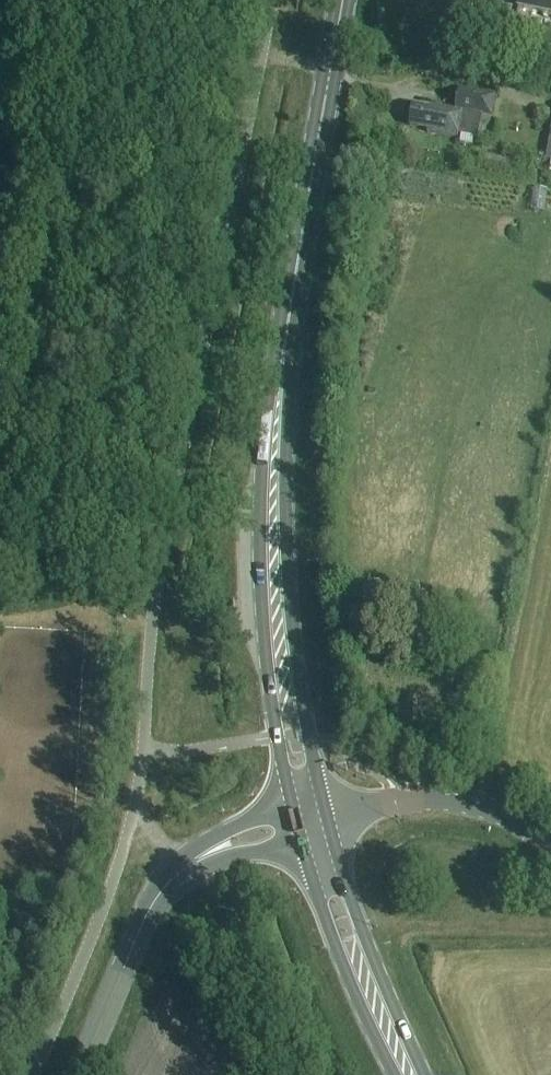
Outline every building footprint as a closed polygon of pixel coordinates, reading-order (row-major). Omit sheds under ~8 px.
[(516,7),(550,14),(550,0),(517,0),(516,7)] [(427,133),(457,139),(457,135),(477,139),(482,116),(491,117),(495,97),(459,90),(455,114),(413,106),(409,127),(427,130),(427,133)]
